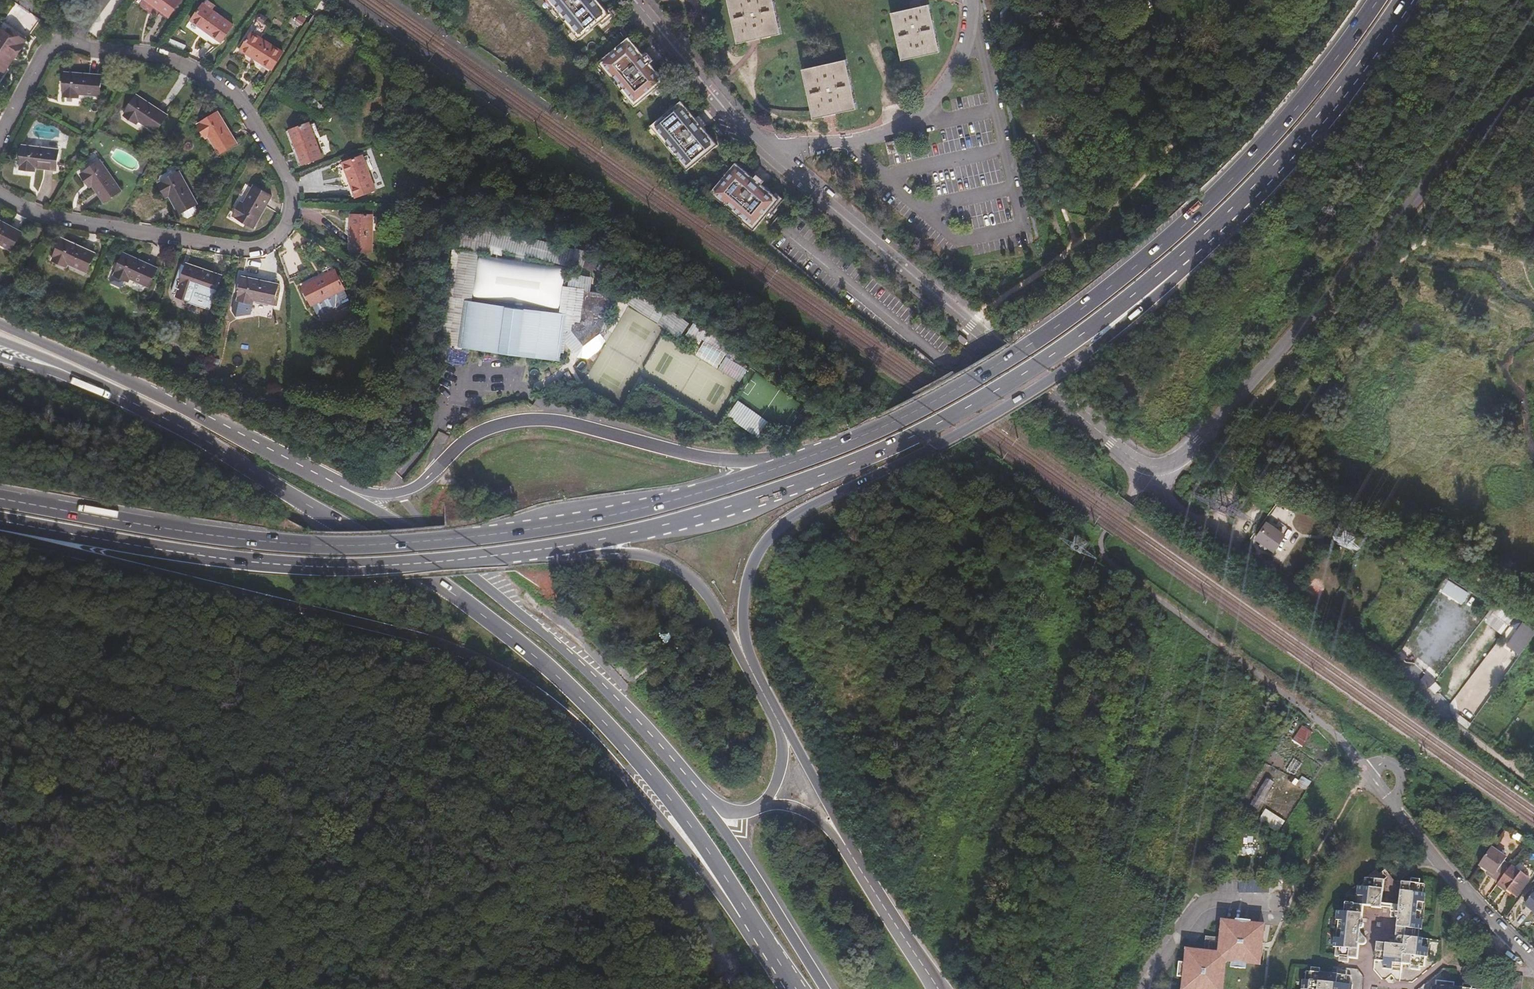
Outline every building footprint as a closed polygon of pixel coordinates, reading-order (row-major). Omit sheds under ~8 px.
[(179,5),(172,0),(140,0),(138,3),(168,22),(179,5)] [(601,0),(548,0),(582,39),(612,13),(601,0)] [(783,29),(775,0),(729,0),(739,40),(783,29)] [(931,0),(924,0),(893,7),(903,55),(942,46),(931,0)] [(191,26),(220,46),(232,28),(202,8),(191,26)] [(4,26),(0,32),(7,36),(9,33),(27,45),(28,42),(4,26)] [(15,64),(25,50),(24,49),(27,45),(9,33),(7,36),(0,32),(0,73),(3,69),(2,68),(8,59),(14,63),(15,64)] [(667,79),(630,36),(600,61),(637,105),(667,79)] [(269,75),(279,57),(249,38),(237,56),(269,75)] [(860,103),(848,54),(805,65),(817,114),(860,103)] [(0,73),(0,81),(1,82),(14,63),(8,59),(2,68),(3,69),(0,73)] [(99,100),(101,79),(64,76),(62,99),(78,101),(78,98),(99,100)] [(167,117),(137,98),(125,118),(138,126),(140,124),(157,134),(167,117)] [(721,142),(683,99),(653,124),(691,168),(721,142)] [(209,139),(219,156),(237,146),(218,114),(198,127),(206,141),(209,139)] [(311,126),(291,134),(303,167),(323,159),(316,141),(311,128),(311,126)] [(316,126),(311,128),(316,141),(321,139),(316,126)] [(303,167),(291,134),(287,135),(300,168),(303,167)] [(895,140),(885,142),(888,152),(898,150),(895,140)] [(57,172),(59,152),(22,149),(20,172),(36,174),(36,170),(57,172)] [(363,161),(344,167),(355,202),(375,194),(368,176),(364,162),(363,161)] [(369,161),(364,162),(368,176),(374,174),(369,161)] [(122,192),(102,162),(82,175),(91,188),(93,187),(106,204),(122,192)] [(781,202),(736,164),(712,193),(757,231),(781,202)] [(355,202),(344,167),(338,169),(344,187),(347,187),(352,202),(355,202)] [(180,215),(198,205),(181,173),(161,185),(167,199),(171,197),(180,215)] [(253,229),(271,197),(254,187),(243,205),(241,203),(233,217),(253,229)] [(373,254),(373,233),(373,219),(373,217),(352,217),(352,252),(373,254)] [(0,222),(0,245),(13,251),(23,233),(0,222)] [(96,256),(63,242),(55,263),(69,269),(71,267),(88,275),(96,256)] [(474,294),(559,302),(564,259),(479,251),(474,294)] [(151,289),(159,271),(125,256),(116,277),(131,284),(132,281),(151,289)] [(216,296),(223,277),(187,265),(181,287),(196,293),(197,290),(216,296)] [(301,272),(307,285),(315,281),(309,268),(301,272)] [(345,291),(337,272),(315,281),(307,285),(304,286),(313,305),(345,291)] [(276,305),(280,285),(244,278),(239,300),(254,304),(257,302),(276,305)] [(574,325),(588,342),(610,324),(613,288),(587,285),(584,312),(574,318),(574,325)] [(350,302),(345,291),(313,305),(317,314),(321,316),(336,309),(340,311),(349,307),(350,302)] [(558,353),(563,307),(472,298),(468,344),(558,353)] [(507,488),(490,493),(492,500),(509,495),(507,488)] [(619,506),(620,513),(640,510),(639,503),(619,506)] [(1270,522),(1267,526),(1284,537),(1289,529),(1279,523),(1277,526),(1270,522)] [(1267,526),(1258,540),(1264,543),(1262,546),(1262,547),(1267,551),(1268,550),(1270,547),(1275,551),(1284,537),(1267,526)] [(1322,534),(1319,539),(1325,543),(1328,538),(1322,534)] [(1250,806),(1255,810),(1272,785),(1265,781),(1250,806)] [(1518,840),(1525,844),(1529,840),(1522,835),(1518,840)] [(1490,846),(1477,864),(1487,870),(1492,874),(1491,876),(1498,881),(1507,869),(1510,865),(1503,859),(1505,856),(1490,846)] [(1507,869),(1498,881),(1507,888),(1506,889),(1515,895),(1529,877),(1511,864),(1510,865),(1507,869)] [(1377,904),(1379,881),(1360,879),(1360,887),(1353,887),(1351,904),(1340,903),(1339,912),(1333,912),(1329,948),(1332,948),(1332,957),(1336,958),(1336,963),(1345,963),(1346,959),(1354,959),(1355,946),(1361,946),(1363,944),(1363,943),(1357,936),(1356,933),(1359,932),(1360,926),(1358,924),(1359,907),(1367,907),(1367,909),(1376,909),(1377,908),(1377,904)] [(1407,883),(1399,882),(1397,906),(1392,906),(1392,913),(1389,913),(1389,919),(1394,920),(1392,946),(1374,945),(1373,962),(1381,963),(1381,969),(1399,971),(1400,965),(1408,965),(1408,968),(1417,970),(1417,966),(1423,966),(1423,958),(1426,958),(1428,939),(1417,938),(1417,929),(1420,929),(1423,893),(1420,893),(1421,884),(1417,884),(1417,880),(1408,880),(1407,883)] [(1533,888),(1523,901),(1533,909),(1533,889),(1533,888)] [(1248,961),(1261,962),(1266,922),(1254,921),(1224,918),(1221,935),(1208,934),(1206,948),(1187,947),(1186,960),(1179,960),(1178,974),(1184,975),(1182,988),(1176,988),(1223,988),(1227,959),(1232,960),(1232,966),(1247,967),(1248,961)] [(1351,985),(1348,984),(1348,976),(1344,975),(1344,971),(1335,971),(1334,974),(1317,972),(1317,969),(1308,968),(1307,972),(1303,972),(1303,980),(1299,980),(1299,988),(1350,988),(1351,985)]
